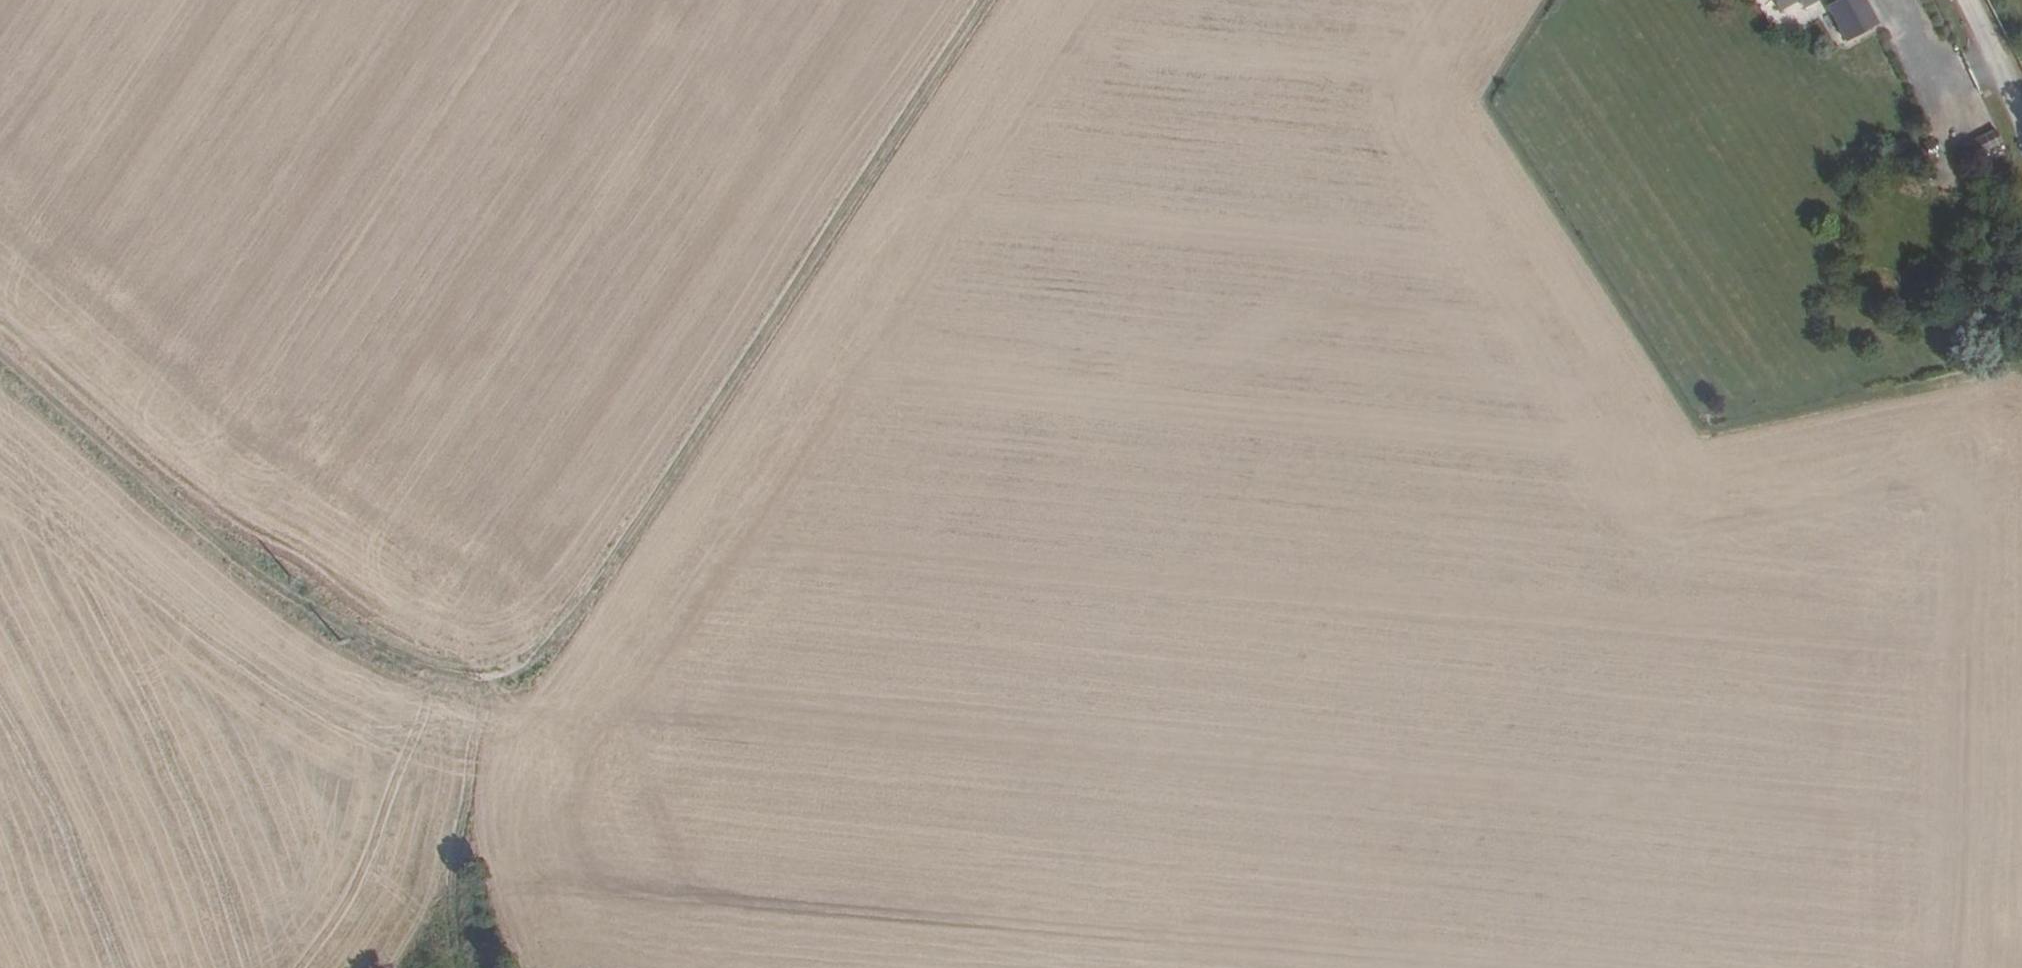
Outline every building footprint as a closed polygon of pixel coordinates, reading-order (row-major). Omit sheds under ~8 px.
[(1774,12),(1794,1),(1799,10),(1816,0),(1768,0),(1774,12)] [(1836,0),(1822,8),(1842,43),(1873,25),(1859,0),(1836,0)] [(1984,157),(2005,147),(1995,128),(1974,138),(1984,157)]
